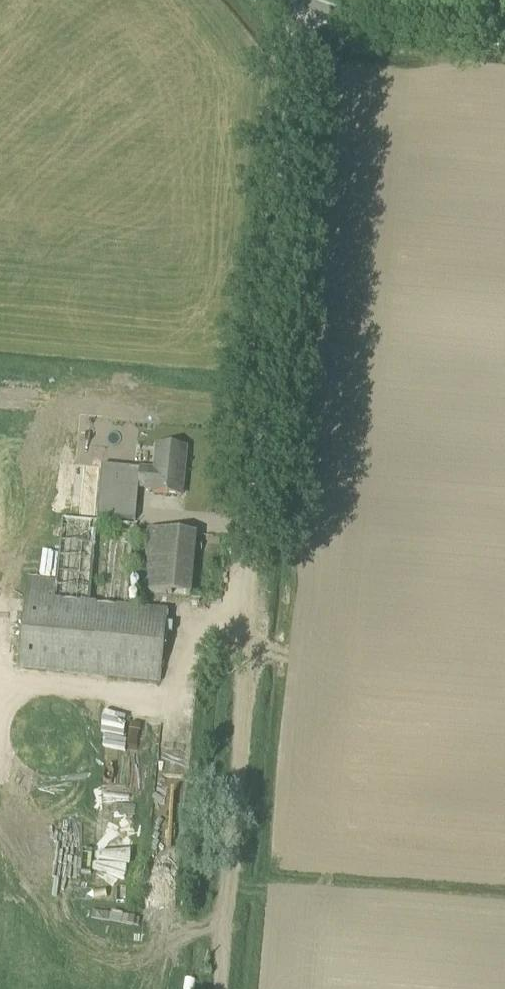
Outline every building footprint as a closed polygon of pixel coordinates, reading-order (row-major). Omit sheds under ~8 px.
[(107,468),(101,520),(140,523),(143,492),(182,495),(186,449),(157,446),(154,473),(107,468)] [(23,667),(140,679),(160,681),(167,612),(147,610),(131,608),(139,527),(97,523),(103,467),(69,464),(65,502),(83,504),(81,514),(64,512),(57,580),(32,577),(28,577),(18,667),(23,667)] [(197,535),(147,530),(141,592),(191,597),(197,535)] [(95,837),(90,872),(129,877),(134,843),(95,837)]
